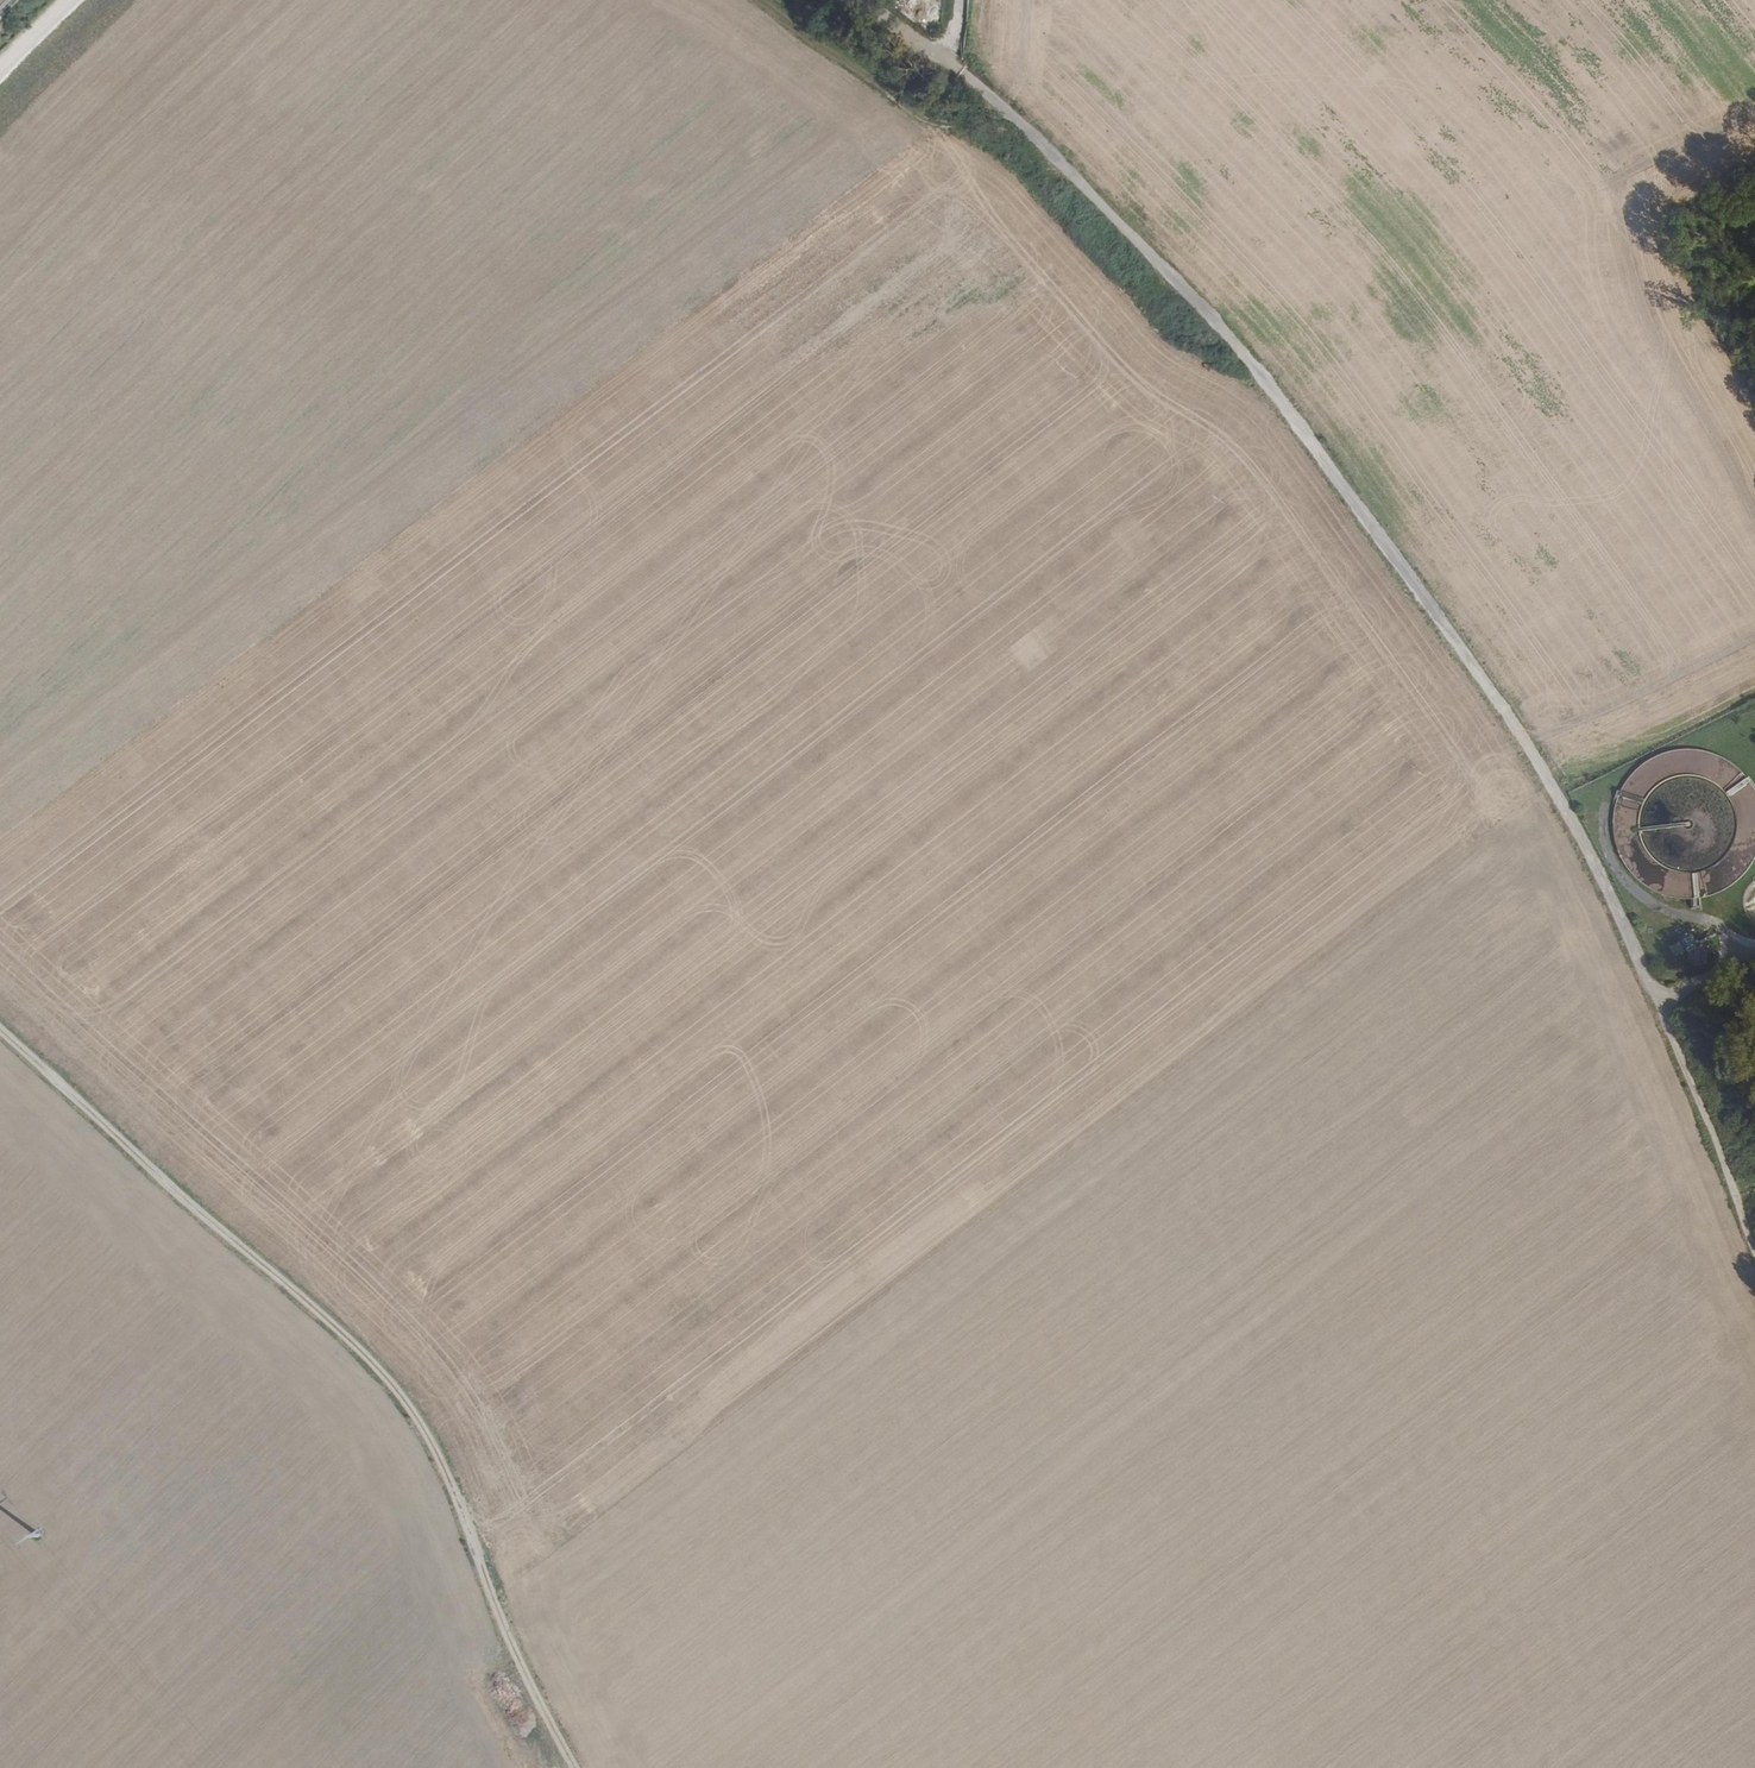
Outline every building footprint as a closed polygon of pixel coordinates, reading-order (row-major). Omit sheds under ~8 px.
[(1618,850),(1622,859),(1627,868),(1631,872),(1638,880),(1642,883),(1646,886),(1655,891),(1660,894),(1670,897),(1675,898),(1686,899),(1691,899),(1701,898),(1706,897),(1716,894),(1721,891),(1730,886),(1738,880),(1746,872),(1749,868),(1752,864),(1754,858),(1754,790),(1752,784),(1746,776),(1742,772),(1738,768),(1730,762),(1721,756),(1716,754),(1706,751),(1696,749),(1691,749),(1680,749),(1675,750),(1670,751),(1660,754),(1655,756),(1646,762),(1642,765),(1634,772),(1627,780),(1622,789),(1619,793),(1616,803),(1615,808),(1614,813),(1613,824),(1614,834),(1616,845),(1618,850)] [(1680,942),(1671,946),(1676,955),(1684,951),(1680,942)] [(1711,944),(1702,948),(1698,947),(1695,948),(1692,949),(1690,952),(1689,956),(1689,960),(1691,962),(1693,964),(1698,966),(1701,965),(1705,963),(1716,957),(1713,951),(1714,951),(1711,944)]
